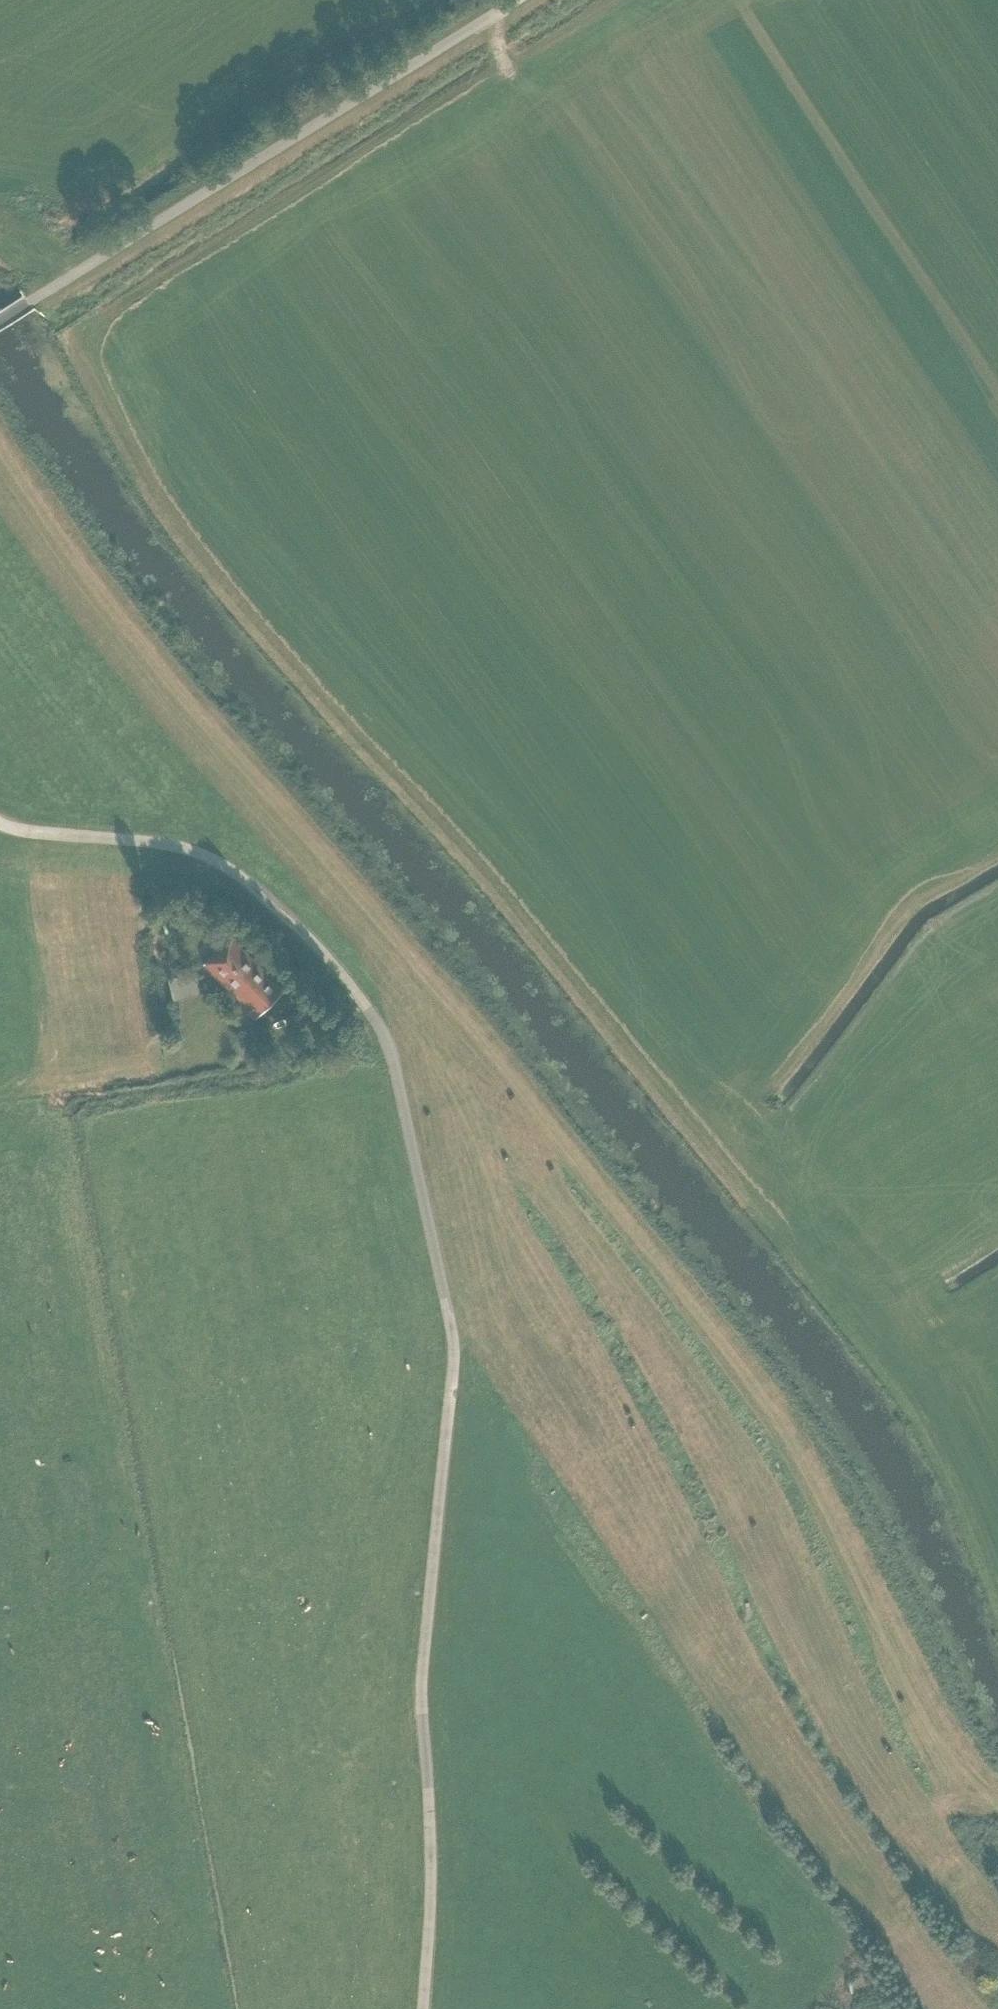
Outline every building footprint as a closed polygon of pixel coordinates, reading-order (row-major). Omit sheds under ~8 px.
[(244,1003),(242,1006),(255,1019),(284,989),(231,937),(204,965),(244,1003)] [(169,978),(174,999),(202,993),(197,972),(169,978)]
